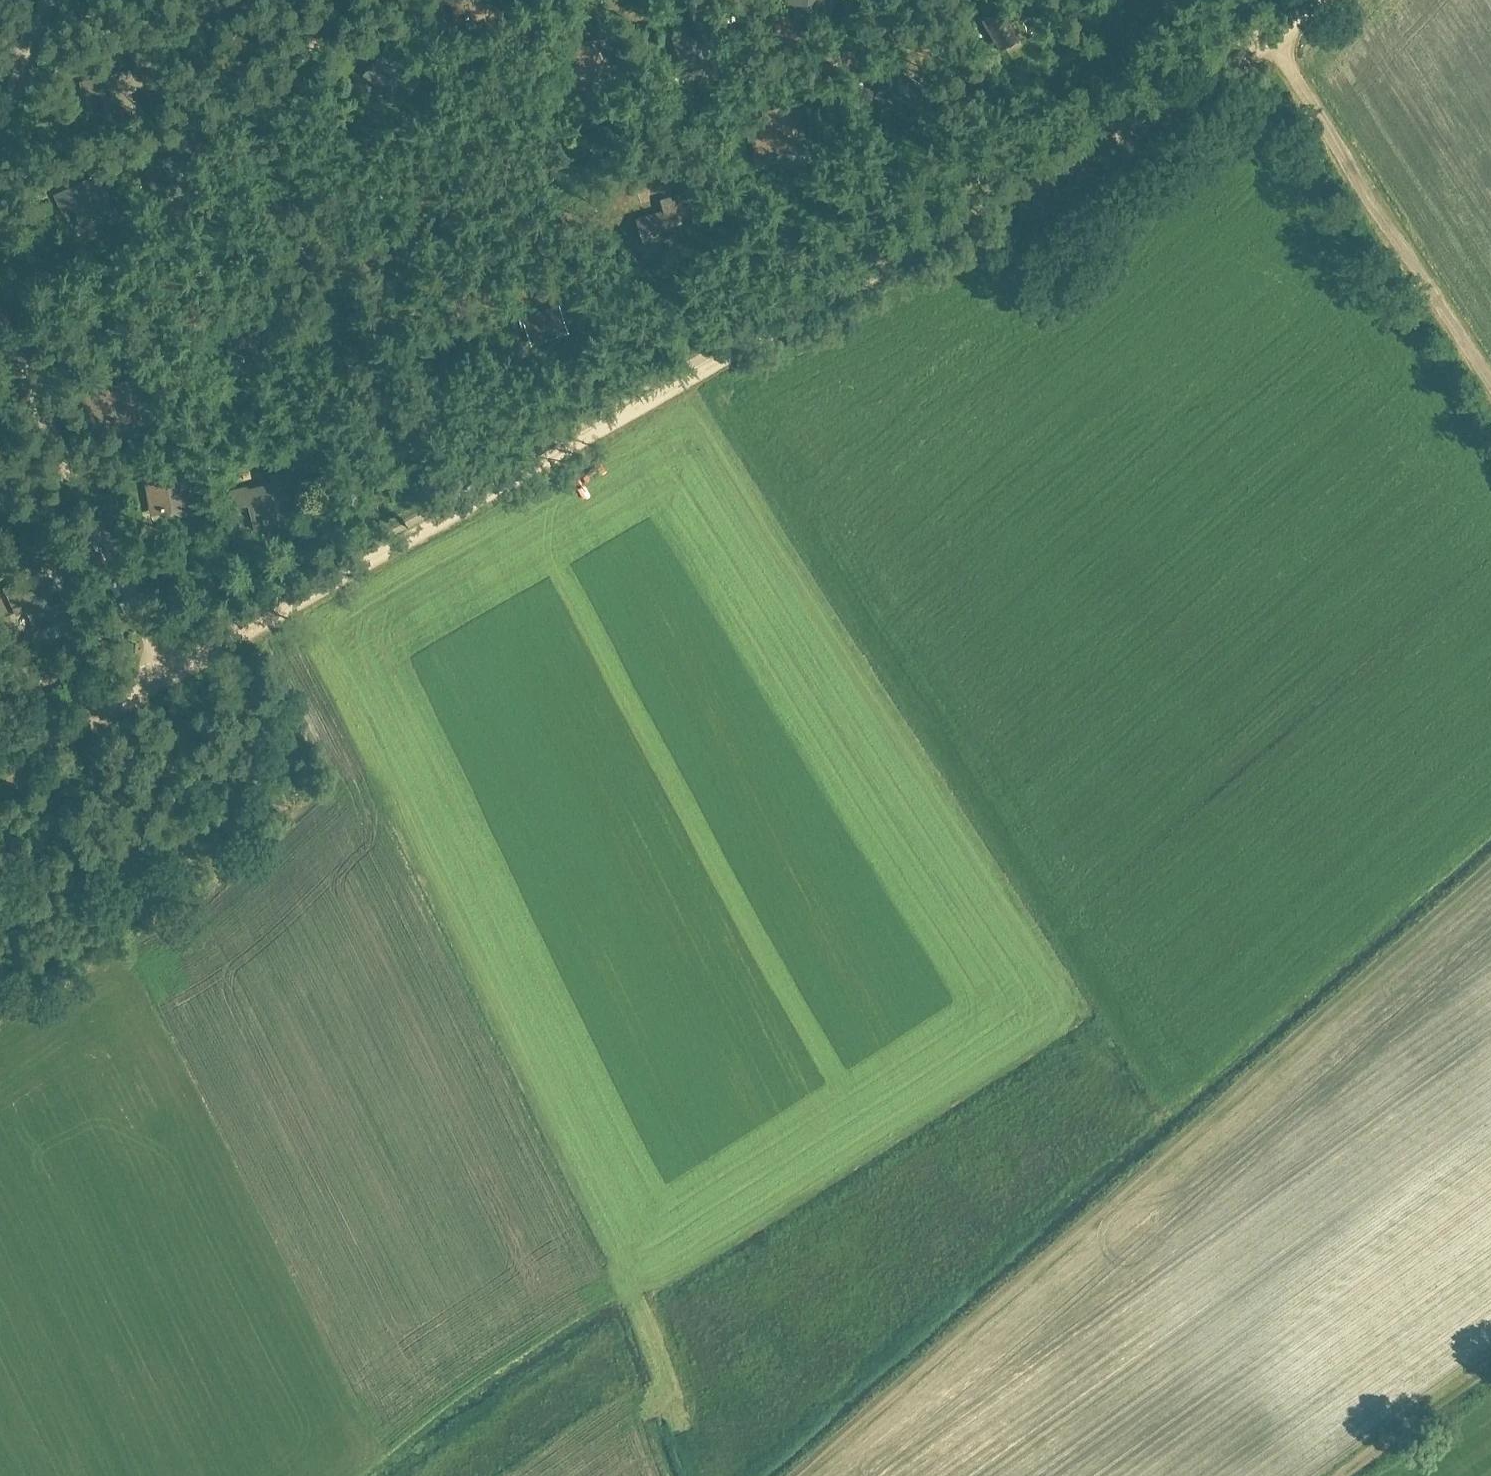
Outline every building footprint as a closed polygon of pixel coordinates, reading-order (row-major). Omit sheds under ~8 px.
[(814,8),(813,17),(828,19),(830,0),(783,0),(783,4),(814,8)] [(1000,49),(1024,35),(1005,4),(981,18),(1000,49)] [(703,34),(703,35),(675,41),(682,72),(711,66),(706,42),(712,40),(710,33),(703,34)] [(396,100),(414,78),(417,81),(425,70),(385,37),(377,47),(384,53),(383,53),(384,54),(366,76),(396,100)] [(598,42),(598,43),(569,45),(571,77),(601,75),(599,50),(605,49),(605,41),(598,42)] [(135,113),(134,111),(132,100),(131,95),(129,90),(143,87),(139,67),(124,71),(97,77),(96,77),(103,109),(113,106),(114,109),(117,108),(117,105),(131,102),(133,108),(133,112),(134,114),(135,113)] [(924,87),(894,68),(877,94),(908,113),(924,87)] [(132,100),(134,111),(143,109),(140,98),(132,100)] [(148,161),(147,161),(154,193),(163,191),(164,193),(168,193),(167,190),(182,187),(184,198),(185,198),(184,192),(196,190),(188,152),(187,152),(187,153),(181,154),(181,153),(175,154),(175,156),(148,161)] [(95,183),(95,184),(70,196),(68,192),(55,198),(63,215),(74,210),(81,226),(83,225),(94,219),(97,225),(105,221),(107,226),(115,222),(110,212),(99,189),(105,186),(101,179),(95,183)] [(665,211),(638,220),(647,245),(683,234),(677,215),(685,213),(680,199),(672,201),(671,197),(662,200),(665,211)] [(536,340),(567,330),(559,305),(521,318),(524,327),(527,326),(528,327),(532,326),(536,340)] [(175,481),(181,480),(187,479),(185,468),(141,476),(143,487),(146,487),(150,511),(180,506),(175,481)] [(250,503),(255,522),(264,520),(264,522),(269,521),(269,519),(283,515),(285,527),(286,526),(288,534),(296,532),(294,522),(295,522),(287,487),(289,487),(285,471),(273,474),(275,482),(248,489),(247,486),(231,490),(235,506),(250,503)] [(35,627),(61,617),(63,623),(71,620),(56,583),(49,586),(49,587),(12,603),(17,616),(28,611),(35,627)]
